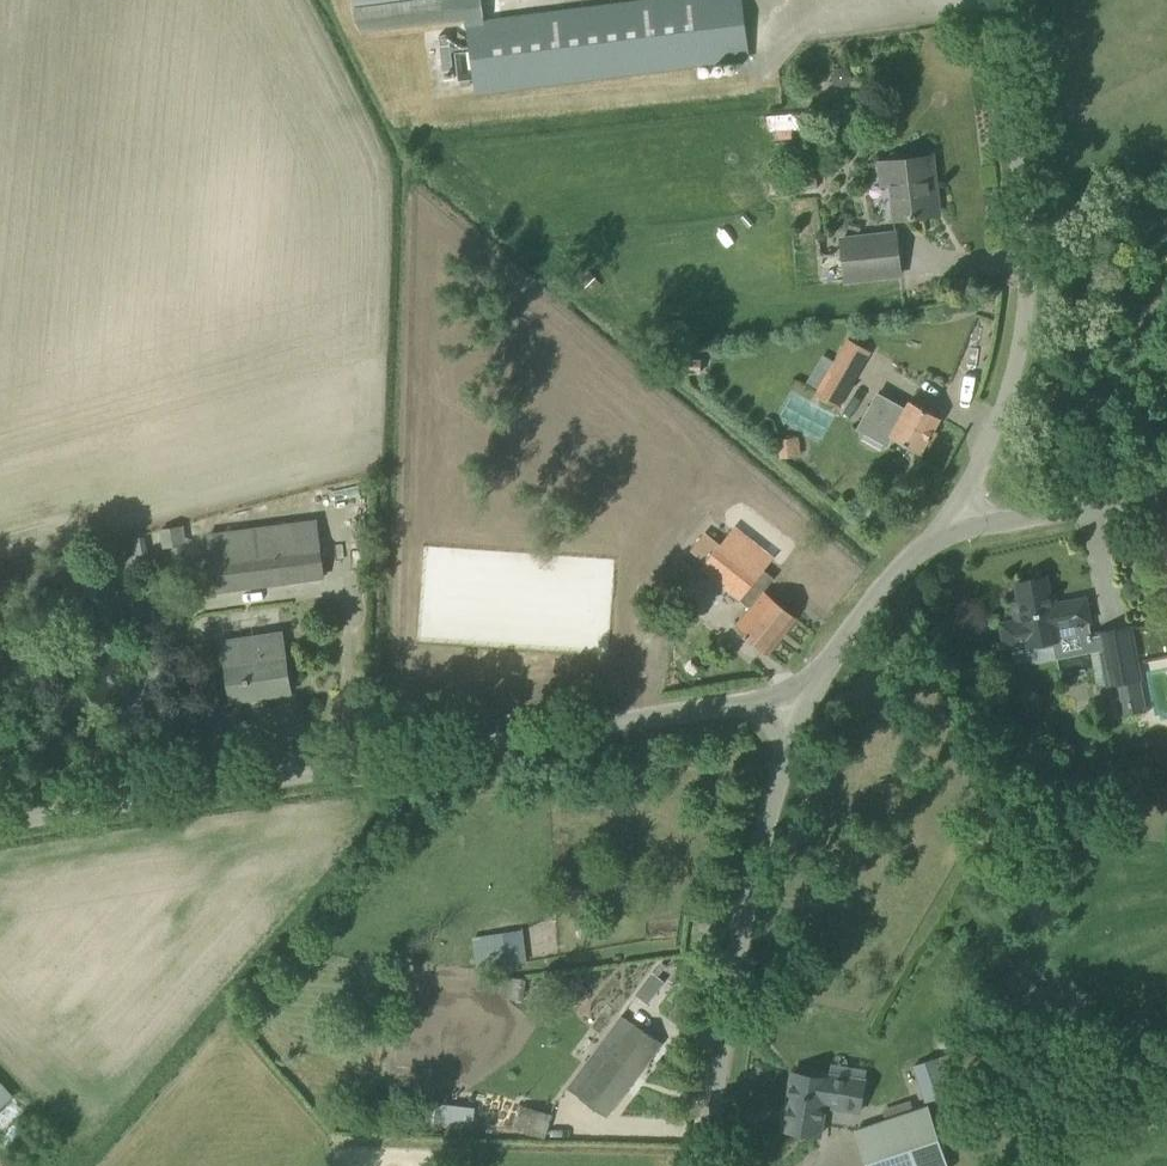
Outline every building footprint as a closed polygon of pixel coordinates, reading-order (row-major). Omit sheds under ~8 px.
[(355,7),(354,7),(357,20),(362,32),(446,21),(443,0),(410,0),(355,7)] [(467,23),(476,93),(748,57),(741,0),(648,0),(467,23)] [(766,118),(769,130),(799,124),(796,111),(766,118)] [(890,183),(894,219),(936,214),(932,179),(936,178),(933,155),(879,161),(882,184),(890,183)] [(787,174),(788,191),(818,188),(816,171),(787,174)] [(846,280),(901,274),(896,233),(841,239),(846,280)] [(588,269),(579,278),(593,292),(603,282),(588,269)] [(834,361),(819,388),(815,394),(826,401),(839,408),(872,350),(848,337),(834,361)] [(906,407),(885,395),(869,424),(890,436),(920,453),(940,417),(910,400),(906,407)] [(184,524),(161,528),(164,547),(187,543),(184,524)] [(700,556),(709,535),(698,530),(690,552),(700,556)] [(713,579),(751,608),(736,627),(764,650),(793,614),(764,592),(774,579),(764,570),(770,563),(732,531),(700,569),(713,579)] [(320,540),(280,546),(276,546),(274,532),(213,540),(215,554),(210,555),(215,593),(325,578),(320,540)] [(146,535),(131,538),(136,560),(150,557),(146,535)] [(541,552),(540,570),(553,571),(554,552),(541,552)] [(1059,630),(1084,624),(1079,601),(1053,607),(1051,600),(1047,576),(1016,582),(1019,598),(1023,617),(1014,619),(999,622),(1005,649),(1026,644),(1027,650),(1055,643),(1062,642),(1059,630)] [(1147,711),(1135,650),(1131,626),(1098,632),(1108,687),(1116,685),(1122,715),(1147,711)] [(278,657),(275,634),(226,640),(223,645),(226,664),(232,702),(291,693),(285,656),(278,657)] [(491,935),(473,937),(477,968),(495,965),(527,961),(523,938),(505,940),(505,939),(504,933),(491,935)] [(1004,984),(1039,1017),(1043,1021),(1059,1005),(1019,967),(1004,984)] [(522,1001),(525,980),(506,977),(503,998),(522,1001)] [(621,1019),(612,1030),(650,1058),(662,1043),(634,1022),(624,1014),(621,1019)] [(607,1116),(643,1067),(649,1060),(650,1058),(612,1030),(587,1064),(597,1071),(579,1095),(607,1116)] [(951,1053),(913,1065),(926,1104),(950,1096),(964,1092),(951,1053)] [(867,1084),(829,1078),(793,1072),(783,1129),(820,1135),(824,1108),(861,1114),(867,1084)] [(13,1097),(0,1083),(0,1110),(13,1097)] [(870,1165),(949,1165),(929,1106),(915,1111),(911,1100),(882,1110),(886,1121),(857,1131),(870,1165)] [(438,1103),(436,1121),(474,1125),(476,1107),(438,1103)] [(521,1105),(513,1129),(545,1139),(553,1116),(521,1105)]
